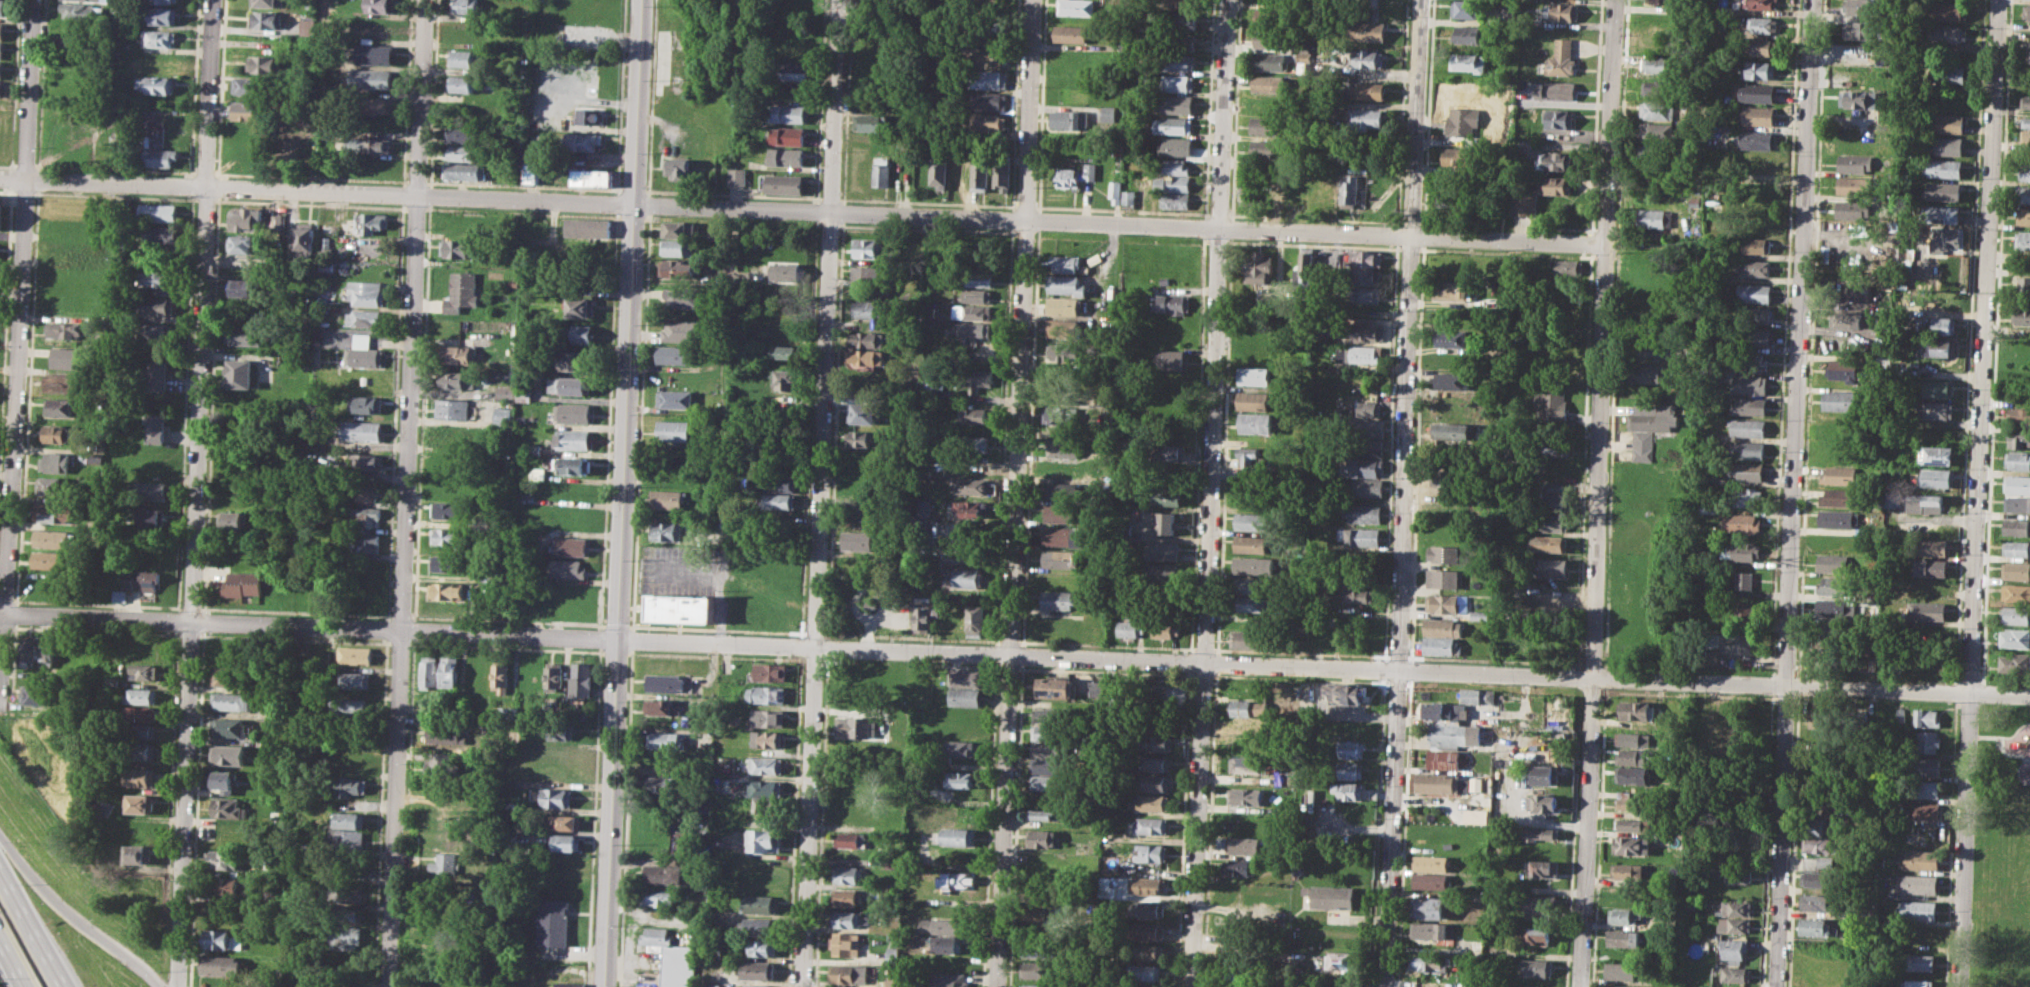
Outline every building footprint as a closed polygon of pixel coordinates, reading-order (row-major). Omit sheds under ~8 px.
[(367,12),(368,0),(395,0),(394,13),(367,12)] [(451,12),(451,0),(480,0),(480,13),(451,12)] [(1059,14),(1060,0),(1095,0),(1095,15),(1059,14)] [(1162,8),(1162,0),(1199,0),(1198,10),(1162,8)] [(1745,8),(1746,0),(1778,0),(1778,9),(1745,8)] [(1843,10),(1843,0),(1880,0),(1879,15),(1847,13),(1848,10),(1843,10)] [(1453,1),(1481,1),(1481,19),(1452,18),(1453,1)] [(62,2),(102,3),(101,20),(66,18),(67,11),(62,10),(62,2)] [(1932,2),(1967,4),(1967,20),(1931,19),(1932,2)] [(1551,4),(1579,4),(1578,22),(1551,21),(1551,4)] [(2022,4),(2022,22),(2029,22),(2029,4),(2022,4)] [(152,7),(179,8),(178,25),(152,24),(152,7)] [(1259,8),(1290,9),(1290,25),(1258,24),(1259,8)] [(252,11),(285,12),(285,28),(251,28),(252,11)] [(1163,11),(1197,13),(1196,29),(1163,28),(1163,11)] [(1748,15),(1773,17),(1773,20),(1778,21),(1777,35),(1747,33),(1748,15)] [(315,35),(315,20),(301,20),(301,34),(315,35)] [(1847,20),(1879,22),(1879,40),(1841,38),(1842,23),(1847,23),(1847,20)] [(1350,21),(1387,22),(1386,42),(1349,40),(1350,21)] [(994,25),(997,35),(1008,33),(1005,22),(994,25)] [(1931,24),(1966,26),(1965,43),(1930,41),(1931,24)] [(1057,25),(1091,27),(1091,38),(1086,38),(1086,43),(1056,42),(1057,25)] [(1457,26),(1486,27),(1485,44),(1453,43),(1453,33),(1457,33),(1457,26)] [(145,28),(178,30),(178,41),(172,40),(172,48),(144,46),(145,28)] [(1257,30),(1289,31),(1289,47),(1256,46),(1257,30)] [(1162,31),(1196,33),(1195,50),(1161,49),(1162,31)] [(1651,32),(1679,33),(1678,51),(1650,50),(1651,47),(1646,47),(1646,35),(1651,35),(1651,32)] [(61,35),(98,37),(98,53),(65,52),(65,44),(61,44),(61,35)] [(1749,38),(1776,40),(1775,56),(1745,55),(1745,45),(1749,45),(1749,38)] [(1555,39),(1573,39),(1572,59),(1577,59),(1576,73),(1571,72),(1571,75),(1549,75),(1549,72),(1545,72),(1546,62),(1550,63),(1550,56),(1555,56),(1555,39)] [(359,44),(394,45),(393,65),(358,64),(359,44)] [(450,50),(479,51),(479,67),(449,66),(450,50)] [(1356,50),(1385,51),(1384,68),(1355,67),(1356,50)] [(1161,53),(1195,54),(1194,71),(1161,70),(1161,53)] [(1256,53),(1286,54),(1286,60),(1290,61),(1290,71),(1255,69),(1256,53)] [(1450,53),(1486,55),(1485,74),(1476,73),(1476,69),(1450,68),(1450,53)] [(1645,55),(1677,56),(1677,72),(1645,71),(1645,55)] [(251,57),(282,57),(282,72),(251,72),(251,57)] [(1742,60),(1770,61),(1770,64),(1775,64),(1775,76),(1770,76),(1770,80),(1741,79),(1742,60)] [(776,62),(807,63),(807,80),(775,78),(776,62)] [(1841,65),(1877,68),(1876,85),(1840,82),(1841,65)] [(1935,65),(1964,66),(1963,83),(1934,82),(1935,65)] [(352,69),(392,70),(392,88),(351,87),(352,69)] [(970,70),(1009,71),(1008,89),(970,88),(970,70)] [(935,72),(950,72),(950,89),(935,88),(935,72)] [(1162,74),(1194,75),(1194,93),(1161,91),(1162,74)] [(145,79),(149,79),(149,75),(171,76),(171,79),(176,79),(176,94),(149,93),(149,90),(144,89),(145,79)] [(449,75),(475,76),(475,92),(449,91),(449,75)] [(1255,75),(1287,76),(1286,93),(1254,92),(1255,75)] [(236,76),(268,77),(268,94),(236,94),(236,76)] [(1645,81),(1658,81),(1658,78),(1678,79),(1677,95),(1644,94),(1645,81)] [(1347,85),(1361,85),(1361,81),(1387,82),(1387,100),(1347,99),(1347,85)] [(1536,81),(1576,82),(1575,100),(1536,99),(1536,81)] [(1741,84),(1776,85),(1776,103),(1740,102),(1741,84)] [(1839,90),(1877,91),(1877,108),(1838,107),(1839,90)] [(971,92),(1006,93),(1005,111),(970,109),(971,92)] [(1937,92),(1965,93),(1964,111),(1936,109),(1937,92)] [(1161,95),(1194,97),(1193,114),(1161,112),(1161,95)] [(1254,96),(1286,98),(1285,114),(1253,113),(1254,96)] [(2019,96),(2029,96),(2029,108),(2019,108),(2019,96)] [(363,97),(393,98),(393,113),(378,112),(378,116),(362,115),(363,97)] [(1644,101),(1681,102),(1680,120),(1643,118),(1644,101)] [(234,102),(264,102),(264,119),(234,118),(234,102)] [(769,104),(804,106),(803,122),(768,120),(769,104)] [(1103,105),(1117,106),(1116,121),(1102,120),(1103,105)] [(1125,105),(1139,105),(1138,116),(1125,115),(1125,105)] [(1744,106),(1775,107),(1775,126),(1744,125),(1744,120),(1740,120),(1740,110),(1744,110),(1744,106)] [(1351,108),(1387,110),(1386,129),(1372,128),(1372,131),(1360,130),(1360,127),(1350,127),(1351,108)] [(1446,134),(1447,115),(1451,115),(1451,108),(1480,109),(1479,136),(1446,134)] [(575,109),(603,110),(603,125),(574,123),(575,109)] [(1053,110),(1088,111),(1087,130),(1052,128),(1053,110)] [(1546,110),(1575,111),(1574,128),(1545,126),(1546,110)] [(853,113),(886,114),(886,131),(852,130),(853,113)] [(970,113),(1006,115),(1005,131),(969,130),(970,113)] [(1935,115),(1962,116),(1961,134),(1934,132),(1935,115)] [(1155,119),(1163,119),(1163,116),(1193,117),(1192,134),(1154,132),(1155,119)] [(1253,117),(1286,118),(1285,135),(1253,133),(1253,117)] [(2020,117),(2029,117),(2029,128),(2020,128),(2020,117)] [(1643,122),(1680,123),(1679,140),(1643,139),(1643,122)] [(772,127),(804,129),(803,144),(771,143),(772,127)] [(1132,127),(1143,127),(1142,137),(1132,136),(1132,127)] [(448,128),(483,129),(483,144),(447,143),(448,128)] [(2021,130),(2029,130),(2029,142),(2021,142),(2021,130)] [(1739,131),(1773,132),(1773,149),(1741,148),(1742,141),(1738,141),(1739,131)] [(567,132),(603,133),(602,144),(595,144),(595,151),(566,150),(567,132)] [(348,137),(391,138),(391,152),(348,151),(348,137)] [(1165,137),(1193,139),(1192,156),(1160,154),(1161,142),(1164,142),(1165,137)] [(1935,137),(1962,138),(1961,156),(1928,154),(1928,144),(1934,144),(1935,137)] [(1252,138),(1285,140),(1284,156),(1252,155),(1252,138)] [(451,145),(485,146),(484,161),(446,159),(446,151),(451,151),(451,145)] [(1642,145),(1679,146),(1678,162),(1641,160),(1642,145)] [(145,148),(179,149),(179,159),(173,159),(173,167),(150,166),(150,159),(145,159),(145,148)] [(770,148),(803,149),(802,166),(765,164),(765,155),(770,156),(770,148)] [(1444,148),(1473,149),(1472,171),(1443,170),(1444,148)] [(1541,151),(1570,152),(1569,171),(1537,170),(1538,158),(1541,158),(1541,151)] [(1838,155),(1871,156),(1870,174),(1837,172),(1838,155)] [(930,156),(946,157),(945,189),(935,189),(935,184),(929,184),(930,156)] [(663,158),(689,159),(689,169),(697,169),(696,181),(670,180),(670,173),(663,173),(663,158)] [(874,158),(890,159),(888,186),(872,186),(874,158)] [(972,158),(988,159),(986,191),(970,190),(972,158)] [(994,159),(1010,160),(1008,192),(999,192),(999,186),(993,186),(994,159)] [(1165,159),(1187,160),(1186,165),(1192,165),(1192,174),(1158,173),(1158,162),(1165,163),(1165,159)] [(1928,159),(1963,161),(1962,178),(1923,176),(1923,164),(1928,164),(1928,159)] [(1059,168),(1084,169),(1085,161),(1097,162),(1096,180),(1080,179),(1079,190),(1058,188),(1059,168)] [(446,163),(486,164),(486,180),(445,179),(446,163)] [(525,164),(538,164),(538,183),(525,183),(525,164)] [(2023,164),(2029,164),(2029,182),(2022,182),(2023,164)] [(571,166),(586,166),(586,170),(615,172),(614,187),(570,185),(571,166)] [(728,167),(746,168),(746,185),(727,184),(728,167)] [(1318,170),(1331,171),(1330,179),(1335,180),(1333,207),(1316,206),(1318,170)] [(765,173),(802,175),(802,194),(764,192),(765,173)] [(1342,202),(1343,180),(1349,180),(1349,174),(1362,175),(1360,203),(1342,202)] [(1157,176),(1191,177),(1190,191),(1156,189),(1157,176)] [(1837,176),(1871,177),(1870,195),(1836,193),(1837,176)] [(1540,177),(1572,178),(1571,195),(1539,193),(1540,177)] [(1110,197),(1111,178),(1122,178),(1122,206),(1113,205),(1113,197),(1110,197)] [(1124,207),(1124,178),(1136,179),(1135,208),(1124,207)] [(1268,178),(1285,179),(1283,203),(1267,202),(1268,178)] [(1242,179),(1257,179),(1256,206),(1241,206),(1242,179)] [(1927,182),(1961,184),(1960,201),(1926,199),(1927,182)] [(1513,186),(1537,187),(1536,214),(1512,213),(1513,186)] [(2021,186),(2029,186),(2029,204),(2020,203),(2021,186)] [(1161,193),(1190,194),(1189,208),(1161,207),(1161,193)] [(1835,200),(1870,201),(1870,218),(1835,217),(1835,200)] [(141,202),(177,204),(176,223),(140,221),(141,202)] [(1927,204),(1959,206),(1959,222),(1927,221),(1927,204)] [(233,211),(244,212),(244,206),(264,207),(264,221),(260,221),(260,231),(233,230),(233,211)] [(2018,208),(2029,208),(2029,224),(2018,224),(2018,208)] [(1642,209),(1668,210),(1667,228),(1663,228),(1663,238),(1653,238),(1653,227),(1642,227),(1642,209)] [(357,212),(389,213),(389,229),(375,228),(375,234),(364,234),(364,230),(356,230),(357,212)] [(283,215),(272,215),(272,228),(282,228),(283,215)] [(566,218),(612,219),(612,238),(566,236),(566,218)] [(1844,220),(1857,221),(1857,234),(1844,234),(1844,220)] [(298,221),(316,222),(315,252),(309,252),(309,257),(297,256),(298,221)] [(662,221),(696,222),(695,238),(661,237),(662,221)] [(153,225),(177,226),(176,243),(144,242),(144,228),(153,228),(153,225)] [(1934,229),(1952,230),(1952,233),(1962,233),(1961,248),(1933,247),(1934,229)] [(2016,231),(2029,231),(2029,249),(2015,249),(2016,231)] [(229,238),(233,238),(233,234),(261,235),(260,254),(232,253),(232,249),(228,249),(229,238)] [(1744,237),(1770,238),(1770,253),(1739,252),(1739,242),(1744,242),(1744,237)] [(853,238),(880,239),(880,243),(887,243),(886,252),(881,252),(881,257),(853,257),(853,238)] [(441,239),(475,240),(475,251),(470,250),(470,256),(441,255),(441,239)] [(661,239),(695,241),(695,256),(661,254),(661,239)] [(1326,247),(1344,248),(1343,266),(1325,265),(1326,247)] [(1302,248),(1315,248),(1314,283),(1301,282),(1302,248)] [(1353,249),(1383,250),(1382,267),(1357,266),(1357,261),(1353,260),(1353,249)] [(1253,251),(1267,251),(1267,256),(1276,256),(1275,284),(1246,283),(1247,274),(1244,274),(1244,254),(1253,255),(1253,251)] [(1085,259),(1098,252),(1102,260),(1089,266),(1085,259)] [(1050,254),(1080,255),(1079,268),(1076,268),(1076,274),(1053,273),(1053,266),(1050,265),(1050,254)] [(660,259),(695,260),(695,277),(659,276),(660,259)] [(1551,259),(1584,260),(1583,279),(1557,277),(1557,267),(1551,266),(1551,259)] [(1743,259),(1770,260),(1770,276),(1739,275),(1739,265),(1743,265),(1743,259)] [(770,262),(801,263),(800,281),(769,280),(770,262)] [(853,265),(888,266),(888,280),(852,279),(853,265)] [(1352,268),(1382,270),(1381,285),(1351,283),(1352,268)] [(141,270),(173,271),(172,287),(141,286),(141,270)] [(963,270),(992,271),(991,286),(962,285),(963,270)] [(451,272),(477,272),(476,295),(480,295),(480,306),(462,306),(462,313),(445,312),(445,297),(451,297),(451,272)] [(1048,275),(1078,277),(1078,283),(1085,283),(1084,295),(1047,294),(1048,275)] [(2019,277),(2029,277),(2029,294),(2018,293),(2019,277)] [(227,282),(232,282),(232,279),(257,279),(257,292),(252,292),(251,298),(231,297),(231,294),(226,293),(227,282)] [(350,280),(383,281),(382,291),(386,291),(386,306),(355,305),(355,299),(350,299),(350,280)] [(1436,280),(1470,282),(1469,301),(1435,300),(1436,280)] [(1737,284),(1771,285),(1770,303),(1741,302),(1741,294),(1736,294),(1737,284)] [(1860,301),(1861,285),(1842,285),(1842,300),(1860,301)] [(1355,286),(1381,288),(1381,302),(1354,301),(1355,286)] [(665,288),(702,289),(702,310),(665,309),(665,288)] [(958,288),(991,290),(990,303),(957,301),(958,288)] [(1150,294),(1190,295),(1189,311),(1184,310),(1183,316),(1171,316),(1171,310),(1150,310),(1150,294)] [(1933,294),(1956,295),(1955,311),(1932,311),(1933,294)] [(142,296),(173,297),(172,315),(141,314),(142,296)] [(563,297),(594,299),(593,318),(567,317),(568,306),(563,306),(563,297)] [(1048,297),(1081,298),(1081,308),(1077,308),(1077,315),(1047,315),(1048,297)] [(852,301),(884,302),(884,318),(852,317),(852,301)] [(953,304),(991,306),(990,320),(952,319),(953,304)] [(1740,305),(1772,307),(1771,324),(1739,323),(1740,305)] [(2012,307),(2029,308),(2029,324),(2012,323),(2012,307)] [(354,309),(384,310),(384,326),(348,325),(348,312),(354,312),(354,309)] [(1831,311),(1857,312),(1857,327),(1830,326),(1831,311)] [(1933,317),(1956,318),(1955,333),(1932,333),(1933,317)] [(1047,319),(1081,320),(1080,337),(1046,336),(1047,319)] [(666,320),(701,320),(701,341),(661,341),(662,328),(666,328),(666,320)] [(142,321),(171,323),(170,339),(141,338),(142,321)] [(47,322),(85,323),(84,339),(47,337),(47,322)] [(957,322),(991,323),(990,337),(956,335),(957,322)] [(1354,322),(1386,324),(1385,342),(1353,341),(1354,322)] [(560,324),(594,325),(593,344),(573,343),(573,338),(560,338),(560,324)] [(226,326),(262,327),(261,345),(225,344),(226,326)] [(1439,326),(1470,328),(1469,338),(1476,339),(1475,348),(1438,346),(1439,326)] [(1740,328),(1774,330),(1773,347),(1739,345),(1740,328)] [(850,332),(890,333),(890,341),(883,341),(883,347),(850,346),(850,332)] [(347,348),(355,348),(356,333),(372,334),(372,348),(386,348),(385,367),(352,366),(352,362),(347,362),(347,348)] [(1926,338),(1955,339),(1954,356),(1925,355),(1926,338)] [(1050,343),(1050,361),(1075,361),(1075,343),(1050,343)] [(444,344),(478,345),(478,359),(471,359),(471,364),(443,363),(444,344)] [(658,344),(694,345),(693,364),(657,362),(658,344)] [(770,345),(802,347),(802,358),(770,357),(770,345)] [(1351,346),(1384,347),(1383,364),(1351,363),(1351,346)] [(52,347),(95,349),(95,369),(51,367),(52,347)] [(845,349),(884,351),(884,365),(845,364),(845,349)] [(1155,349),(1183,350),(1183,370),(1155,369),(1155,349)] [(561,350),(591,351),(590,372),(555,370),(555,358),(561,358),(561,350)] [(1741,353),(1764,354),(1764,359),(1769,360),(1768,372),(1740,370),(1741,353)] [(227,359),(253,359),(252,388),(226,387),(227,359)] [(1830,359),(1860,360),(1859,379),(1829,378),(1829,375),(1827,375),(1827,365),(1830,365),(1830,359)] [(148,361),(168,362),(167,391),(147,390),(148,361)] [(1634,369),(1645,369),(1645,365),(1668,365),(1667,383),(1634,382),(1634,369)] [(962,368),(996,370),(995,387),(983,387),(983,398),(969,397),(969,386),(961,386),(962,368)] [(1239,368),(1270,369),(1270,386),(1238,385),(1239,368)] [(442,370),(467,371),(467,389),(441,389),(442,370)] [(771,370),(799,371),(798,390),(775,389),(775,383),(771,383),(771,370)] [(1438,371),(1471,372),(1471,390),(1437,389),(1438,371)] [(44,374),(76,374),(76,392),(44,391),(44,374)] [(1736,375),(1766,376),(1766,394),(1735,393),(1736,375)] [(548,376),(589,377),(588,395),(547,393),(548,376)] [(941,388),(941,379),(923,379),(923,388),(941,388)] [(1926,380),(1955,381),(1954,398),(1925,397),(1926,380)] [(497,385),(514,386),(514,397),(497,396),(497,385)] [(658,391),(693,392),(693,408),(658,407),(658,391)] [(1238,391),(1270,392),(1269,410),(1237,409),(1238,391)] [(1535,391),(1560,392),(1559,410),(1535,409),(1535,391)] [(1824,391),(1859,392),(1858,407),(1853,406),(1853,411),(1824,410),(1824,391)] [(354,395),(384,397),(383,414),(356,413),(356,409),(350,409),(350,400),(354,400),(354,395)] [(1731,397),(1766,399),(1765,415),(1731,414),(1731,397)] [(44,398),(74,399),(74,416),(44,415),(44,398)] [(437,399),(469,399),(469,419),(437,418),(437,399)] [(1925,401),(1954,402),(1953,419),(1924,418),(1924,415),(1918,415),(1919,406),(1925,406),(1925,401)] [(560,402),(592,402),(591,424),(560,423),(560,419),(556,419),(556,405),(560,405),(560,402)] [(849,403),(876,404),(876,408),(881,408),(881,418),(875,417),(875,423),(849,423),(849,403)] [(1359,403),(1381,404),(1380,417),(1358,415),(1359,403)] [(1635,404),(1678,405),(1677,414),(1681,414),(1681,426),(1674,425),(1674,431),(1629,430),(1630,414),(1635,414),(1635,404)] [(961,406),(986,407),(985,424),(960,423),(961,406)] [(1043,406),(1074,406),(1074,425),(1043,425),(1043,406)] [(495,407),(512,407),(511,427),(494,426),(495,407)] [(2010,407),(2029,408),(2029,426),(2009,425),(2010,407)] [(1239,413),(1274,414),(1274,433),(1238,432),(1239,413)] [(147,414),(166,415),(165,444),(146,444),(147,414)] [(1349,418),(1384,419),(1384,437),(1354,436),(1355,426),(1348,426),(1349,418)] [(1727,418),(1766,420),(1765,438),(1732,436),(1732,428),(1726,428),(1727,418)] [(657,420),(691,421),(691,441),(656,440),(657,420)] [(345,421),(383,422),(382,441),(340,439),(340,427),(344,428),(345,421)] [(1434,423),(1472,424),(1472,443),(1433,442),(1434,423)] [(43,426),(72,427),(71,442),(42,441),(43,426)] [(556,430),(592,431),(592,450),(556,449),(556,446),(552,446),(552,440),(556,440),(556,430)] [(844,433),(851,433),(851,430),(875,431),(875,441),(870,441),(870,446),(844,445),(844,433)] [(2010,430),(2029,431),(2029,448),(2009,447),(2010,430)] [(1634,432),(1654,433),(1653,462),(1633,461),(1634,432)] [(959,436),(989,437),(988,452),(958,451),(959,436)] [(1046,438),(1077,439),(1077,457),(1046,456),(1046,438)] [(1354,438),(1384,439),(1383,456),(1353,455),(1354,438)] [(1730,440),(1765,442),(1765,459),(1729,458),(1730,440)] [(1546,454),(1570,455),(1570,444),(1546,443),(1546,454)] [(1828,443),(1858,444),(1858,462),(1827,461),(1827,458),(1823,458),(1823,446),(1828,446),(1828,443)] [(528,444),(541,444),(541,453),(528,453),(528,444)] [(1156,446),(1166,447),(1166,444),(1184,444),(1184,460),(1155,459),(1156,446)] [(1919,445),(1954,446),(1953,464),(1919,463),(1919,445)] [(1238,447),(1261,448),(1261,456),(1267,456),(1266,467),(1243,466),(1243,456),(1238,456),(1238,447)] [(45,451),(69,452),(69,473),(45,472),(45,469),(40,468),(40,456),(45,456),(45,451)] [(2007,451),(2029,452),(2029,469),(2007,468),(2007,451)] [(88,452),(103,453),(103,464),(88,463),(88,452)] [(352,453),(384,454),(383,471),(351,470),(352,453)] [(556,456),(591,457),(590,474),(563,474),(563,468),(556,467),(556,456)] [(1351,459),(1383,460),(1383,470),(1378,470),(1378,476),(1350,475),(1351,459)] [(1045,460),(1077,461),(1077,467),(1083,467),(1083,478),(1045,477),(1045,460)] [(1726,463),(1764,463),(1764,481),(1725,480),(1726,463)] [(531,466),(546,467),(546,481),(531,480),(531,466)] [(1828,466),(1857,467),(1857,484),(1822,483),(1823,473),(1828,473),(1828,466)] [(1922,468),(1949,470),(1948,487),(1921,486),(1922,468)] [(1452,472),(1432,472),(1432,486),(1453,486),(1452,472)] [(763,475),(796,477),(795,492),(763,491),(763,475)] [(38,476),(66,477),(65,494),(37,493),(38,476)] [(2006,476),(2029,476),(2029,494),(2006,493),(2006,476)] [(957,477),(987,479),(986,495),(956,494),(957,477)] [(1349,478),(1383,480),(1382,496),(1353,495),(1353,489),(1349,489),(1349,478)] [(1547,480),(1567,481),(1567,492),(1546,491),(1547,480)] [(137,481),(167,483),(166,499),(136,497),(137,481)] [(352,481),(377,482),(377,487),(382,487),(381,495),(376,495),(376,501),(351,500),(352,481)] [(1045,482),(1079,483),(1079,500),(1044,499),(1045,482)] [(1729,489),(1745,490),(1745,487),(1757,487),(1757,490),(1763,491),(1763,506),(1729,505),(1729,489)] [(1148,488),(1180,489),(1179,506),(1148,504),(1148,488)] [(1827,488),(1859,489),(1858,506),(1820,505),(1821,494),(1826,495),(1827,488)] [(652,490),(688,491),(688,510),(651,509),(652,490)] [(1885,491),(1899,492),(1898,508),(1884,507),(1885,491)] [(1907,493),(1946,495),(1945,513),(1906,511),(1907,493)] [(766,494),(795,495),(795,509),(765,508),(766,494)] [(1538,494),(1568,494),(1567,510),(1538,509),(1538,494)] [(2006,496),(2029,497),(2029,511),(2005,511),(2006,496)] [(955,500),(988,501),(988,519),(954,518),(955,500)] [(918,501),(932,501),(932,519),(918,518),(918,501)] [(433,502),(464,503),(463,519),(433,518),(433,502)] [(37,503),(71,504),(70,522),(36,521),(37,503)] [(1044,503),(1078,504),(1078,522),(1044,521),(1044,503)] [(1335,504),(1381,505),(1380,524),(1346,523),(1346,517),(1335,516),(1335,504)] [(353,507),(382,508),(381,527),(358,526),(358,522),(352,522),(353,507)] [(140,509),(165,510),(165,527),(139,525),(140,509)] [(1820,509),(1857,511),(1857,528),(1820,526),(1820,509)] [(766,511),(794,512),(793,527),(765,526),(766,511)] [(218,512),(245,512),(245,530),(217,530),(218,512)] [(1154,512),(1173,513),(1173,521),(1178,521),(1178,529),(1173,528),(1173,535),(1153,534),(1154,523),(1157,524),(1157,518),(1153,517),(1154,512)] [(1234,512),(1267,513),(1266,530),(1233,529),(1234,512)] [(1724,513),(1758,515),(1758,519),(1764,519),(1764,533),(1723,531),(1724,513)] [(1538,514),(1569,515),(1568,532),(1538,531),(1538,514)] [(2005,518),(2029,519),(2029,535),(2005,534),(2005,518)] [(651,522),(684,523),(684,541),(651,540),(651,522)] [(1043,527),(1081,528),(1081,545),(1043,544),(1043,527)] [(433,528),(464,529),(463,545),(432,544),(433,528)] [(1334,528),(1381,529),(1380,547),(1345,547),(1345,539),(1333,538),(1334,528)] [(34,530),(69,531),(69,534),(78,534),(77,548),(34,546),(34,530)] [(841,531),(878,532),(877,547),(872,547),(872,551),(841,550),(841,531)] [(352,533),(379,534),(378,553),(351,552),(352,533)] [(1233,535),(1267,536),(1267,554),(1232,553),(1233,535)] [(1531,536),(1567,537),(1567,553),(1531,552),(1531,536)] [(555,537),(589,538),(588,556),(554,555),(555,537)] [(1919,538),(1948,539),(1947,555),(1918,554),(1919,538)] [(1147,541),(1177,542),(1177,560),(1142,559),(1143,546),(1147,546),(1147,541)] [(2005,541),(2029,541),(2029,556),(2005,555),(2005,541)] [(1720,545),(1728,546),(1729,542),(1759,543),(1758,562),(1734,561),(1734,557),(1719,557),(1720,545)] [(1428,545),(1463,546),(1463,563),(1428,562),(1428,545)] [(1043,550),(1079,551),(1078,567),(1043,566),(1043,550)] [(35,551),(72,553),(71,569),(34,568),(35,551)] [(1818,554),(1851,555),(1850,574),(1818,574),(1818,554)] [(432,555),(464,556),(464,571),(432,570),(432,555)] [(1232,557),(1270,559),(1270,576),(1232,575),(1232,557)] [(1533,558),(1568,559),(1567,578),(1533,577),(1533,558)] [(1918,558),(1948,560),(1947,577),(1917,576),(1918,558)] [(552,559),(584,560),(584,567),(588,567),(588,579),(552,578),(552,559)] [(2004,562),(2029,563),(2029,581),(2003,579),(2004,562)] [(1147,563),(1177,564),(1176,582),(1146,581),(1147,563)] [(963,568),(980,569),(980,572),(985,572),(984,586),(980,586),(980,594),(962,593),(963,568)] [(1428,569),(1460,570),(1460,588),(1427,587),(1428,569)] [(124,570),(162,571),(162,585),(156,585),(156,593),(143,593),(144,589),(124,588),(124,570)] [(227,571),(261,572),(261,593),(243,593),(243,596),(223,596),(224,582),(227,582),(227,571)] [(1736,572),(1755,572),(1755,591),(1735,590),(1736,572)] [(1816,577),(1852,578),(1851,595),(1815,594),(1816,577)] [(1234,578),(1268,579),(1267,595),(1234,594),(1234,578)] [(1912,580),(1946,581),(1945,597),(1911,596),(1912,580)] [(1344,581),(1364,582),(1363,589),(1374,590),(1373,602),(1343,601),(1344,581)] [(431,582),(466,583),(465,599),(431,598),(431,582)] [(1146,584),(1176,586),(1175,604),(1145,602),(1146,584)] [(2003,584),(2029,585),(2029,602),(2003,601),(2003,584)] [(125,601),(125,590),(112,590),(112,601),(125,601)] [(1042,590),(1072,591),(1072,597),(1078,598),(1078,607),(1072,607),(1072,610),(1042,609),(1042,590)] [(652,593),(717,595),(716,622),(651,620),(652,593)] [(1427,594),(1458,595),(1458,604),(1462,604),(1462,614),(1426,613),(1427,594)] [(1235,596),(1267,597),(1266,613),(1234,612),(1235,596)] [(914,597),(913,631),(931,631),(932,597),(914,597)] [(866,598),(877,598),(877,609),(866,609),(866,598)] [(1813,599),(1846,600),(1846,603),(1851,604),(1851,619),(1812,617),(1813,599)] [(1731,601),(1759,602),(1758,618),(1730,616),(1731,601)] [(1910,601),(1946,603),(1945,620),(1909,618),(1910,601)] [(966,605),(983,606),(982,634),(966,633),(966,605)] [(2003,607),(2029,607),(2029,625),(2002,624),(2003,607)] [(1470,611),(1494,612),(1493,621),(1470,620),(1470,611)] [(1125,616),(1145,617),(1144,633),(1138,633),(1137,637),(1118,636),(1118,620),(1125,621),(1125,616)] [(1153,616),(1179,617),(1179,634),(1172,634),(1172,638),(1152,637),(1153,616)] [(1424,617),(1456,619),(1456,622),(1462,623),(1461,636),(1423,635),(1424,617)] [(2006,627),(2029,628),(2029,648),(1999,647),(1999,630),(2006,631),(2006,627)] [(1230,631),(1266,632),(1266,649),(1230,648),(1230,631)] [(1720,633),(1751,634),(1751,654),(1719,652),(1720,633)] [(1423,637),(1456,638),(1456,645),(1462,645),(1461,654),(1423,653),(1423,637)] [(22,638),(38,638),(37,661),(33,661),(33,667),(21,666),(22,638)] [(41,642),(45,642),(45,638),(55,638),(54,668),(39,667),(41,642)] [(339,646),(372,647),(372,664),(338,663),(339,646)] [(2011,652),(2029,652),(2029,673),(2000,672),(2000,656),(2011,657),(2011,652)] [(423,656),(439,657),(438,686),(422,686),(423,656)] [(443,656),(460,656),(459,687),(442,687),(443,656)] [(546,666),(555,666),(555,661),(565,662),(565,693),(545,693),(546,666)] [(574,662),(573,696),(593,697),(594,662),(574,662)] [(755,662),(789,663),(788,681),(755,680),(755,662)] [(131,663),(159,664),(158,680),(130,679),(131,663)] [(494,664),(510,664),(510,691),(493,690),(494,664)] [(214,666),(248,667),(247,687),(213,685),(214,666)] [(950,668),(982,669),(981,686),(950,685),(950,668)] [(340,671),(373,672),(373,688),(340,687),(340,671)] [(649,673),(682,674),(682,678),(688,678),(688,693),(649,692),(649,673)] [(106,677),(118,677),(118,687),(106,686),(106,677)] [(1038,677),(1073,678),(1073,684),(1076,684),(1076,690),(1088,691),(1088,698),(1037,697),(1038,677)] [(1087,696),(1100,695),(1100,678),(1087,679),(1087,696)] [(1168,682),(1188,683),(1187,711),(1167,710),(1168,682)] [(1327,682),(1367,684),(1367,696),(1362,696),(1361,704),(1331,703),(1332,695),(1326,695),(1327,682)] [(23,684),(52,685),(52,703),(23,702),(23,684)] [(749,686),(785,687),(784,703),(749,702),(749,686)] [(128,688),(157,689),(157,703),(124,702),(125,694),(128,694),(128,688)] [(949,688),(980,690),(980,706),(949,705),(949,688)] [(1461,688),(1492,689),(1492,704),(1461,702),(1461,688)] [(212,692),(253,693),(252,710),(212,709),(212,692)] [(338,697),(367,698),(366,713),(338,712),(338,697)] [(648,698),(675,698),(675,703),(683,703),(682,714),(648,714),(648,698)] [(1230,699),(1252,699),(1252,702),(1267,703),(1267,716),(1229,715),(1230,699)] [(1621,700),(1650,701),(1650,705),(1656,706),(1655,721),(1620,719),(1621,700)] [(1425,703),(1468,705),(1467,718),(1460,717),(1459,723),(1424,721),(1425,703)] [(128,705),(157,706),(156,721),(127,720),(128,705)] [(1915,707),(1939,709),(1938,720),(1944,720),(1943,729),(1914,727),(1915,707)] [(414,711),(427,708),(430,719),(417,722),(414,711)] [(1033,708),(1073,709),(1073,724),(1033,722),(1033,708)] [(1809,708),(1835,709),(1835,730),(1808,729),(1809,708)] [(1897,708),(1905,708),(1904,722),(1897,722),(1897,708)] [(753,709),(784,709),(783,727),(752,726),(753,709)] [(1856,722),(1866,722),(1866,712),(1855,713),(1856,722)] [(842,716),(879,717),(879,737),(842,736),(842,716)] [(1142,716),(1173,718),(1172,732),(1141,730),(1142,716)] [(1715,716),(1733,717),(1732,745),(1714,744),(1715,716)] [(1237,717),(1264,718),(1264,734),(1231,732),(1232,723),(1237,723),(1237,717)] [(212,718),(244,719),(243,723),(248,723),(247,737),(211,736),(212,718)] [(430,723),(462,724),(461,743),(429,742),(430,723)] [(549,723),(575,723),(574,739),(549,738),(549,723)] [(127,724),(157,724),(156,740),(127,739),(127,724)] [(1429,724),(1480,727),(1480,743),(1459,742),(1459,748),(1431,747),(1431,743),(1429,743),(1429,724)] [(1032,725),(1072,727),(1071,741),(1032,739),(1032,725)] [(1616,729),(1650,730),(1649,747),(1615,746),(1616,729)] [(753,730),(784,731),(783,748),(753,746),(753,730)] [(1917,730),(1938,731),(1937,737),(1942,737),(1942,747),(1937,747),(1936,753),(1921,752),(1921,736),(1916,736),(1917,730)] [(646,732),(686,733),(686,749),(645,748),(646,732)] [(1141,733),(1172,736),(1171,751),(1139,749),(1141,733)] [(941,740),(974,741),(974,757),(954,756),(954,762),(940,761),(941,740)] [(1341,740),(1364,741),(1364,759),(1340,758),(1341,740)] [(127,742),(156,743),(156,759),(127,759),(127,742)] [(1031,742),(1070,744),(1070,758),(1030,756),(1031,742)] [(212,744),(245,745),(244,765),(211,764),(212,744)] [(1619,749),(1650,750),(1649,766),(1615,765),(1615,752),(1619,752),(1619,749)] [(1428,750),(1459,751),(1459,770),(1427,768),(1428,750)] [(428,752),(454,753),(453,774),(427,773),(428,752)] [(749,756),(784,757),(784,774),(749,773),(749,756)] [(1140,756),(1170,758),(1170,772),(1140,770),(1140,756)] [(1230,756),(1263,758),(1262,773),(1230,772),(1230,756)] [(1911,757),(1940,758),(1939,777),(1910,776),(1911,757)] [(1269,758),(1280,759),(1279,771),(1268,770),(1269,758)] [(1031,759),(1069,761),(1069,774),(1030,772),(1031,759)] [(1337,762),(1364,763),(1363,779),(1336,778),(1337,762)] [(1532,765),(1558,766),(1557,785),(1531,783),(1532,765)] [(125,767),(155,768),(155,785),(125,785),(125,767)] [(1618,784),(1646,784),(1646,767),(1618,767),(1618,784)] [(211,770),(238,771),(238,779),(233,779),(232,794),(221,794),(222,788),(215,788),(215,784),(211,784),(211,770)] [(946,771),(974,771),(974,787),(945,786),(946,771)] [(1417,773),(1459,774),(1459,779),(1468,779),(1468,794),(1416,792),(1417,773)] [(1030,774),(1067,776),(1067,791),(1030,789),(1030,774)] [(1143,775),(1170,776),(1169,790),(1142,789),(1143,775)] [(334,776),(369,777),(369,793),(353,792),(353,797),(340,796),(341,793),(333,793),(334,776)] [(651,776),(683,776),(683,792),(651,792),(651,776)] [(749,778),(783,780),(783,795),(748,794),(749,778)] [(1471,778),(1471,791),(1481,791),(1482,778),(1471,778)] [(1910,780),(1940,781),(1940,797),(1910,796),(1910,780)] [(1329,781),(1362,782),(1362,800),(1339,799),(1339,792),(1329,791),(1329,781)] [(543,787),(573,788),(573,807),(542,806),(543,787)] [(1229,788),(1262,790),(1262,805),(1229,804),(1229,788)] [(1614,792),(1649,793),(1648,808),(1614,807),(1614,792)] [(128,794),(151,794),(151,797),(154,797),(154,810),(150,809),(150,812),(127,812),(128,794)] [(1139,794),(1170,796),(1169,811),(1134,809),(1134,800),(1138,801),(1139,794)] [(1525,794),(1557,795),(1556,812),(1533,811),(1533,808),(1524,807),(1525,794)] [(99,797),(114,803),(109,816),(104,814),(103,819),(93,815),(99,797)] [(213,797),(238,798),(238,806),(248,806),(248,818),(213,816),(213,797)] [(754,797),(783,798),(783,812),(753,811),(754,797)] [(1912,802),(1939,804),(1938,820),(1911,818),(1912,802)] [(1028,808),(1062,810),(1062,821),(1027,819),(1028,808)] [(339,811),(367,812),(366,827),(339,826),(339,811)] [(549,814),(582,814),(581,829),(549,829),(549,814)] [(1137,817),(1167,819),(1166,835),(1133,833),(1134,824),(1137,824),(1137,817)] [(1613,819),(1648,820),(1648,831),(1613,830),(1613,819)] [(935,830),(947,830),(947,827),(974,828),(974,846),(941,845),(941,842),(934,842),(935,830)] [(1521,827),(1558,829),(1558,838),(1536,837),(1536,842),(1520,841),(1521,827)] [(337,829),(367,830),(366,850),(337,849),(337,829)] [(1026,829),(1056,831),(1055,847),(1025,845),(1026,829)] [(748,830),(782,831),(782,852),(750,851),(751,844),(748,844),(748,830)] [(841,832),(865,832),(865,847),(836,847),(836,835),(841,835),(841,832)] [(553,834),(582,834),(582,851),(553,850),(553,834)] [(1217,836),(1261,838),(1260,854),(1226,852),(1227,847),(1217,847),(1217,836)] [(1613,836),(1650,837),(1649,854),(1612,852),(1613,836)] [(1802,837),(1838,838),(1838,854),(1802,853),(1802,837)] [(1443,844),(1453,842),(1453,848),(1444,850),(1443,844)] [(1132,846),(1137,847),(1137,843),(1167,845),(1166,862),(1132,860),(1132,846)] [(127,845),(153,846),(152,863),(126,862),(127,845)] [(206,850),(235,850),(235,856),(242,856),(242,869),(206,868),(206,850)] [(1905,850),(1941,851),(1941,861),(1946,861),(1946,870),(1904,868),(1905,850)] [(440,852),(459,853),(458,873),(431,872),(432,861),(439,861),(440,852)] [(1415,855),(1449,856),(1448,872),(1415,870),(1415,855)] [(1817,857),(1837,857),(1837,868),(1816,868),(1817,857)] [(1224,861),(1230,861),(1230,858),(1251,858),(1251,862),(1255,862),(1255,873),(1249,873),(1249,876),(1230,875),(1230,872),(1224,872),(1224,861)] [(1530,860),(1559,861),(1558,877),(1529,876),(1530,860)] [(1611,863),(1642,864),(1642,879),(1610,878),(1611,863)] [(645,865),(684,866),(684,884),(645,883),(645,865)] [(1294,865),(1302,866),(1302,875),(1293,875),(1294,865)] [(835,867),(863,868),(862,880),(858,880),(858,884),(834,883),(835,867)] [(1723,867),(1751,868),(1751,883),(1722,882),(1723,867)] [(1801,871),(1835,872),(1834,888),(1800,886),(1801,871)] [(1414,873),(1448,875),(1448,890),(1414,888),(1414,873)] [(1904,874),(1937,876),(1936,894),(1903,892),(1904,874)] [(944,875),(970,876),(969,894),(943,893),(944,875)] [(204,876),(237,877),(236,896),(204,895),(204,876)] [(1129,877),(1166,879),(1165,895),(1128,893),(1129,877)] [(332,881),(365,882),(365,902),(332,901),(332,881)] [(1312,885),(1356,887),(1355,908),(1311,907),(1312,885)] [(835,889),(864,889),(863,901),(858,901),(858,906),(835,906),(835,889)] [(644,890),(677,892),(676,902),(666,902),(665,907),(655,906),(655,903),(643,903),(644,890)] [(1520,894),(1557,896),(1555,921),(1525,919),(1526,904),(1519,904),(1520,894)] [(1799,894),(1833,895),(1832,912),(1798,911),(1799,894)] [(746,896),(777,896),(776,914),(742,913),(743,899),(746,899),(746,896)] [(1413,897),(1446,899),(1445,919),(1412,917),(1413,897)] [(541,899),(571,900),(569,946),(539,945),(541,899)] [(1684,899),(1694,899),(1693,910),(1683,909),(1684,899)] [(1132,900),(1166,902),(1165,918),(1131,916),(1132,900)] [(1721,901),(1749,902),(1749,916),(1714,914),(1714,910),(1720,910),(1721,901)] [(1901,901),(1935,902),(1934,921),(1900,919),(1901,901)] [(1609,909),(1642,910),(1642,918),(1636,917),(1636,923),(1609,922),(1609,909)] [(833,911),(866,912),(866,924),(860,924),(860,928),(833,927),(833,911)] [(411,912),(449,914),(448,930),(410,929),(411,912)] [(746,917),(778,917),(778,936),(745,936),(745,932),(741,932),(741,921),(746,921),(746,917)] [(1718,918),(1749,919),(1749,934),(1714,933),(1714,924),(1718,924),(1718,918)] [(1797,918),(1825,919),(1825,924),(1830,924),(1830,936),(1797,935),(1797,918)] [(921,919),(963,920),(962,935),(921,933),(921,919)] [(1413,922),(1449,923),(1448,939),(1412,938),(1413,922)] [(1131,923),(1165,925),(1164,941),(1130,939),(1131,923)] [(331,925),(363,926),(363,943),(356,943),(356,949),(331,948),(331,925)] [(1513,926),(1551,928),(1550,945),(1527,944),(1527,937),(1512,936),(1513,926)] [(697,945),(695,986),(662,986),(664,951),(647,950),(647,944),(642,943),(643,933),(647,933),(647,927),(670,928),(669,934),(674,934),(673,944),(697,945)] [(206,930),(229,931),(229,936),(243,937),(242,950),(205,948),(206,930)] [(1608,930),(1641,931),(1640,946),(1607,945),(1608,930)] [(836,933),(860,933),(860,956),(835,956),(835,949),(831,949),(831,937),(836,937),(836,933)] [(933,936),(963,937),(962,953),(933,952),(933,936)] [(408,937),(446,938),(445,955),(407,953),(408,937)] [(751,939),(777,940),(776,955),(751,955),(751,939)] [(1020,956),(1021,939),(1056,941),(1055,958),(1020,956)] [(1718,939),(1747,939),(1747,951),(1744,951),(1743,960),(1740,959),(1740,964),(1728,964),(1728,959),(1721,959),(1721,945),(1718,945),(1718,939)] [(1134,944),(1162,946),(1161,960),(1133,958),(1134,944)] [(887,947),(899,948),(899,966),(887,966),(887,947)] [(1326,955),(1332,955),(1332,951),(1359,951),(1359,970),(1331,970),(1331,966),(1326,966),(1326,955)] [(1902,953),(1933,955),(1932,971),(1902,970),(1902,953)] [(1412,954),(1446,955),(1446,959),(1453,960),(1452,967),(1445,967),(1444,971),(1412,970),(1412,954)] [(204,955),(237,957),(237,962),(243,963),(242,976),(235,975),(234,981),(225,980),(226,975),(203,974),(204,955)] [(1520,958),(1554,959),(1553,977),(1523,976),(1524,965),(1519,964),(1520,958)] [(1022,960),(1056,963),(1055,979),(1021,977),(1022,960)] [(740,961),(775,962),(775,981),(739,979),(740,961)] [(1607,962),(1637,963),(1636,979),(1606,978),(1607,962)] [(1127,964),(1163,966),(1162,980),(1126,978),(1127,964)] [(831,965),(867,966),(867,985),(831,984),(831,965)] [(1720,967),(1749,968),(1749,983),(1719,982),(1720,967)] [(969,981),(969,986),(933,986),(934,972),(965,973),(965,981),(969,981)] [(1932,980),(1932,986),(1900,986),(1900,979),(1932,980)]
